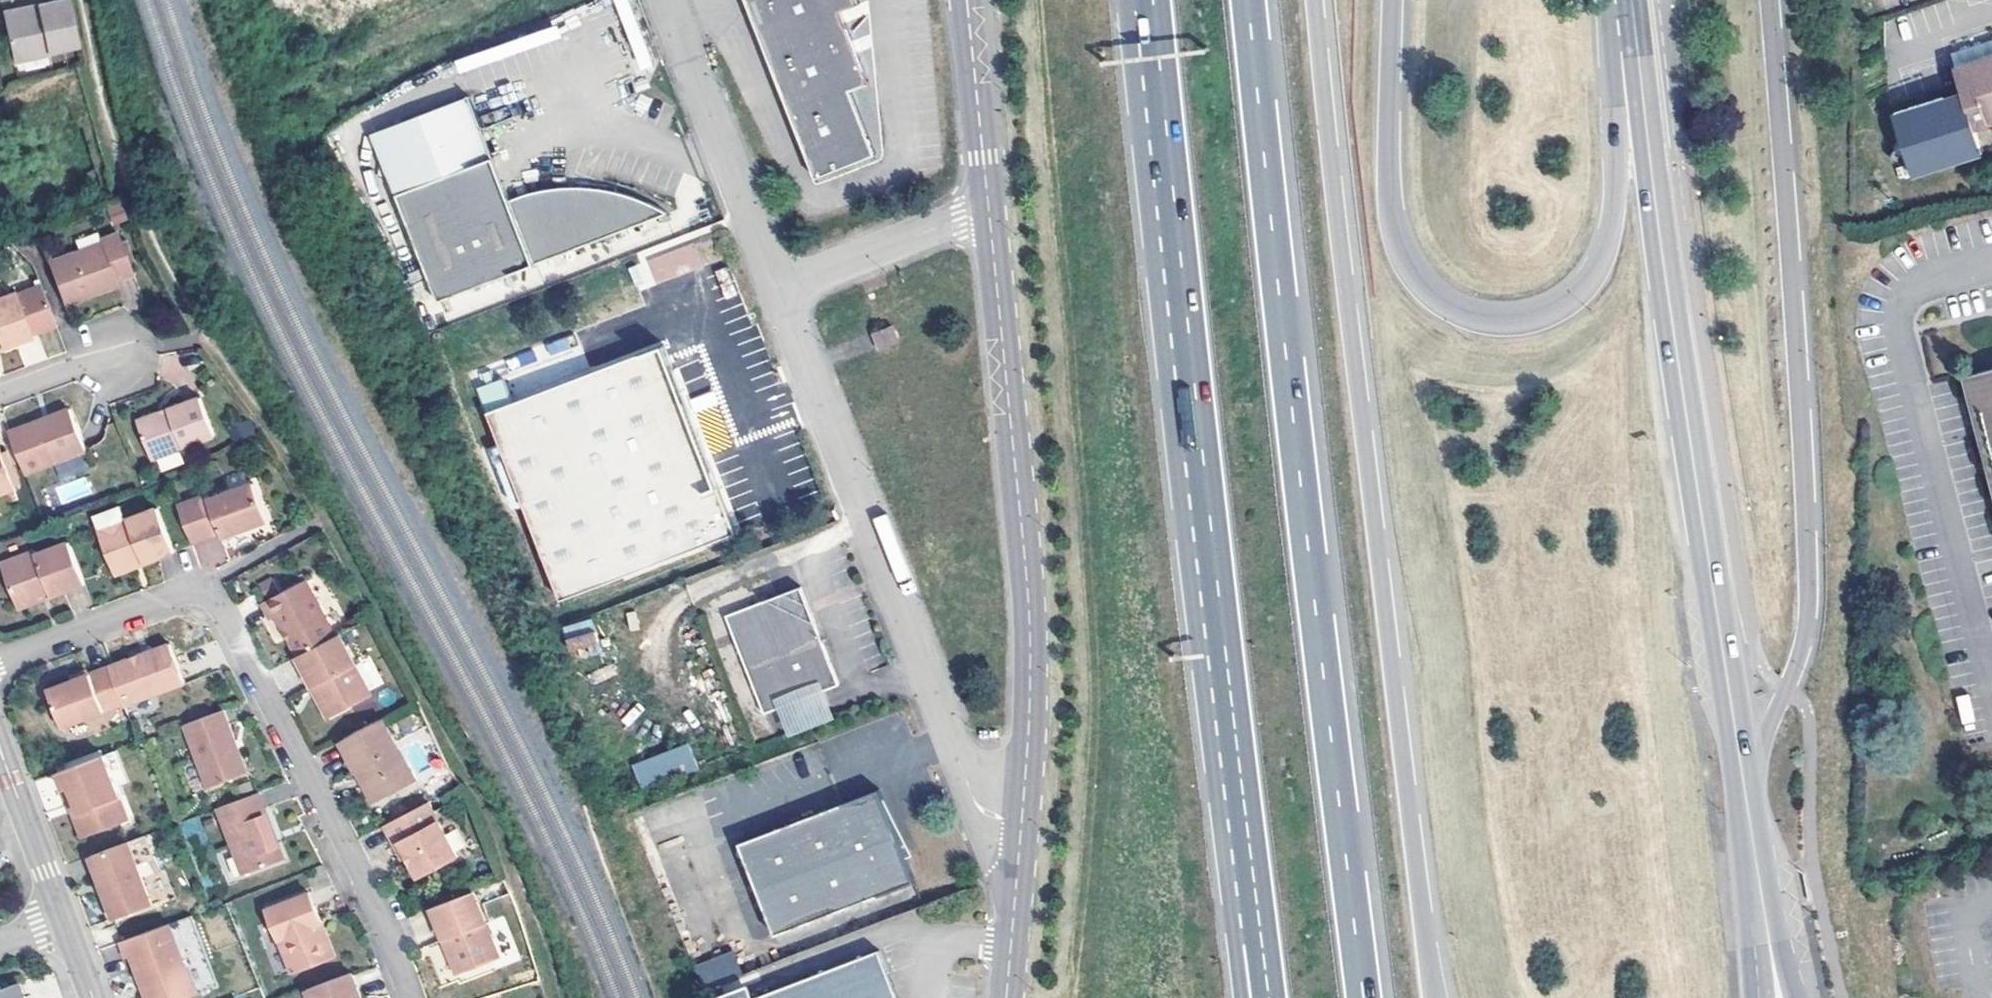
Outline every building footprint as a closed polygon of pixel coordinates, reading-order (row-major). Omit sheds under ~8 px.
[(51,58),(85,51),(74,0),(40,7),(41,13),(6,21),(15,67),(52,60),(51,58)] [(834,11),(832,8),(843,3),(841,0),(742,0),(757,38),(763,36),(774,64),(768,66),(776,86),(812,178),(871,155),(846,93),(863,86),(857,69),(834,11)] [(854,0),(841,0),(843,3),(832,8),(834,11),(855,3),(854,0)] [(41,13),(40,7),(5,14),(6,21),(41,13)] [(757,38),(768,66),(774,64),(763,36),(757,38)] [(1904,117),(1924,178),(1991,155),(1984,132),(1991,129),(1991,47),(1962,58),(1967,72),(1965,73),(1971,93),(1904,117)] [(494,155),(470,94),(372,132),(396,194),(494,155)] [(396,194),(436,297),(438,303),(668,214),(665,207),(663,206),(645,196),(627,189),(618,187),(597,185),(575,186),(541,192),(511,199),(494,155),(396,194)] [(112,224),(126,220),(120,200),(106,204),(112,224)] [(51,264),(67,306),(100,294),(98,289),(119,280),(135,275),(120,234),(103,239),(105,244),(51,264)] [(694,241),(627,257),(635,287),(702,271),(694,241)] [(98,289),(100,294),(121,286),(119,280),(98,289)] [(0,341),(3,349),(34,337),(18,292),(0,299),(0,342),(0,341)] [(896,349),(890,332),(874,339),(881,355),(896,349)] [(662,343),(487,411),(560,598),(736,530),(710,464),(697,430),(662,343)] [(514,369),(537,363),(533,351),(511,357),(514,369)] [(1967,375),(1991,472),(1991,369),(1967,375)] [(202,399),(140,423),(154,460),(216,438),(202,399)] [(13,432),(29,475),(88,453),(73,410),(13,432)] [(697,430),(710,464),(716,461),(703,428),(697,430)] [(17,491),(0,448),(0,497),(17,491)] [(55,486),(60,503),(93,493),(87,476),(55,486)] [(257,482),(213,499),(210,493),(180,504),(194,539),(224,529),(227,537),(271,519),(257,482)] [(122,507),(96,518),(116,570),(121,575),(133,570),(135,564),(145,561),(146,565),(177,554),(160,509),(128,521),(122,507)] [(52,591),(54,598),(89,585),(73,542),(39,554),(39,551),(4,564),(19,604),(52,591)] [(308,581),(264,604),(274,621),(279,618),(299,657),(337,637),(308,581)] [(723,612),(742,661),(819,632),(800,583),(723,612)] [(19,604),(21,610),(54,598),(52,591),(19,604)] [(592,620),(562,626),(569,659),(599,652),(592,620)] [(762,712),(783,704),(819,691),(838,683),(819,632),(742,661),(762,712)] [(299,657),(299,658),(315,690),(320,688),(324,697),(321,702),(330,721),(374,698),(341,635),(337,637),(299,657)] [(124,704),(125,706),(187,683),(172,643),(111,667),(124,704)] [(370,690),(383,683),(370,657),(356,664),(370,690)] [(111,667),(50,690),(64,727),(124,704),(111,667)] [(320,688),(315,690),(321,702),(324,697),(320,688)] [(827,711),(819,691),(783,704),(790,725),(827,711)] [(1968,694),(1956,697),(1962,724),(1974,721),(1968,694)] [(226,710),(187,724),(211,789),(247,774),(235,742),(237,741),(226,710)] [(385,718),(341,742),(359,775),(364,772),(369,782),(364,785),(375,806),(419,784),(385,718)] [(631,766),(641,791),(698,767),(687,742),(631,766)] [(73,788),(90,836),(130,821),(106,755),(60,772),(66,791),(73,788)] [(364,785),(369,782),(364,772),(359,775),(364,785)] [(73,788),(66,791),(84,838),(90,836),(73,788)] [(911,881),(896,842),(875,788),(738,843),(758,895),(774,936),(911,881)] [(261,793),(220,809),(245,876),(285,861),(279,840),(275,842),(272,836),(274,834),(265,810),(267,809),(261,793)] [(433,802),(389,826),(400,847),(405,844),(413,859),(423,879),(462,859),(433,802)] [(130,842),(93,856),(105,887),(103,888),(115,919),(153,907),(130,842)] [(405,844),(400,847),(408,862),(413,859),(405,844)] [(336,958),(312,893),(269,909),(294,974),(336,958)] [(475,893),(432,909),(458,976),(500,959),(475,893)] [(153,997),(191,997),(199,995),(172,925),(124,943),(129,957),(133,956),(139,973),(143,971),(153,997)] [(879,947),(752,997),(899,997),(879,947)] [(733,952),(695,964),(704,992),(742,979),(733,952)] [(769,967),(742,975),(747,994),(774,986),(769,967)] [(139,973),(148,997),(153,997),(143,971),(139,973)] [(352,973),(307,990),(310,997),(361,997),(352,973)] [(0,992),(0,997),(27,997),(22,984),(0,992)]
